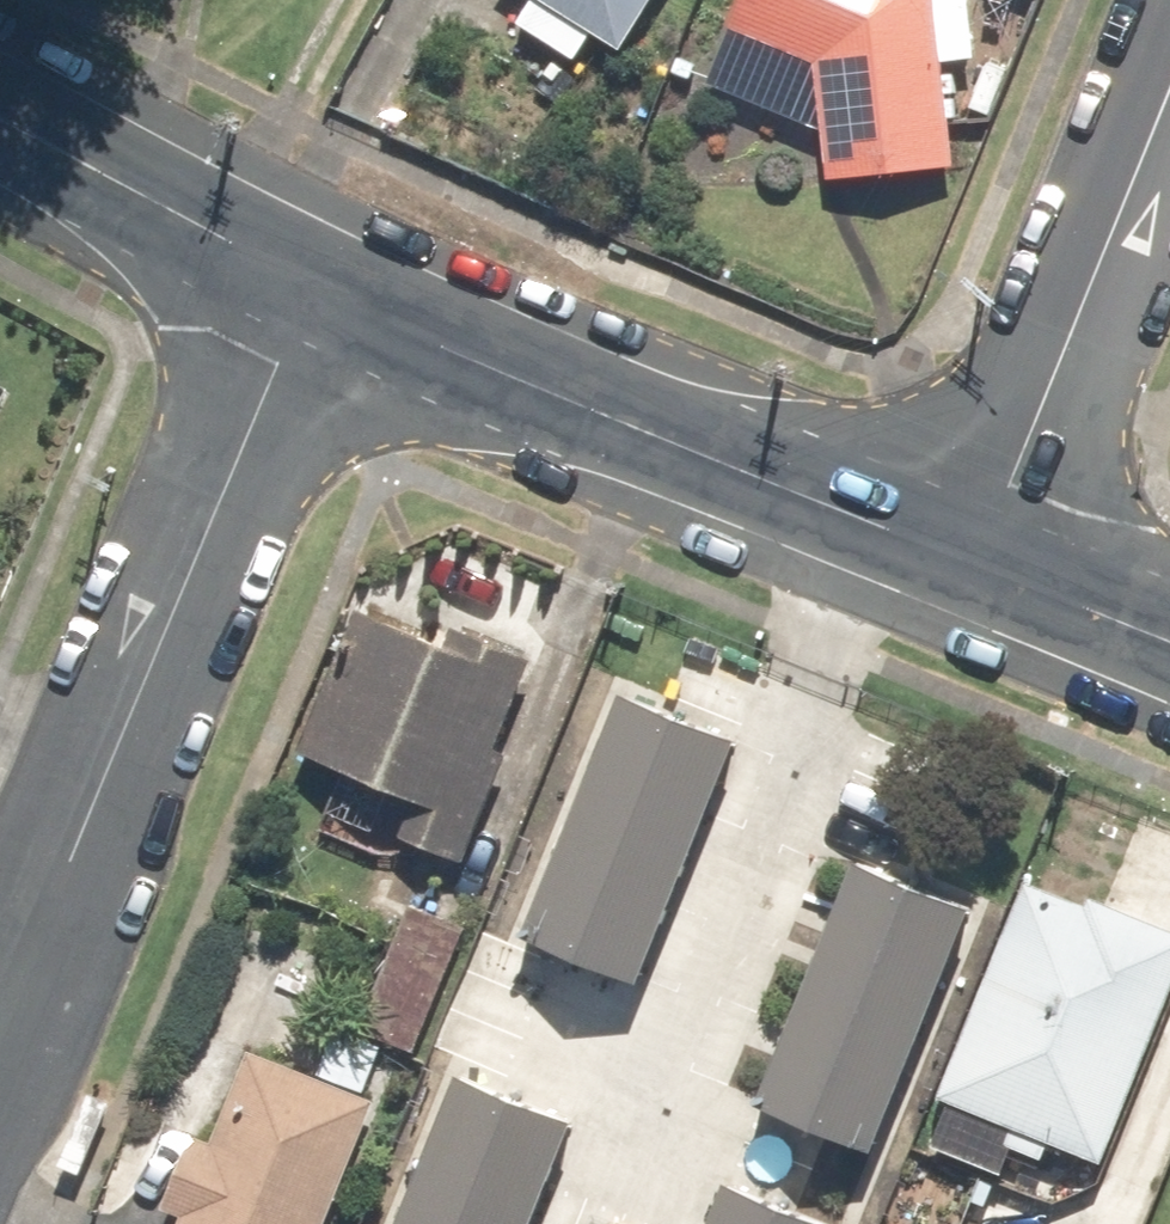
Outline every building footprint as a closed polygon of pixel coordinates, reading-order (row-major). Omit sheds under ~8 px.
[(605,47),(637,0),(535,0),(605,47)] [(735,27),(820,64),(826,183),(957,176),(951,59),(978,58),(975,0),(747,0),(735,27)] [(478,826),(538,664),(360,598),(299,760),(478,826)] [(639,681),(535,933),(636,974),(739,722),(639,681)] [(878,1143),(969,903),(852,859),(761,1099),(878,1143)] [(1169,996),(1169,926),(1038,872),(949,1088),(1106,1153),(1169,996)] [(413,915),(354,1036),(404,1060),(463,940),(413,915)] [(364,1100),(239,1049),(167,1223),(313,1223),(364,1100)] [(583,1116),(456,1062),(387,1223),(536,1223),(583,1116)] [(713,1223),(842,1223),(845,1218),(732,1175),(713,1223)]
